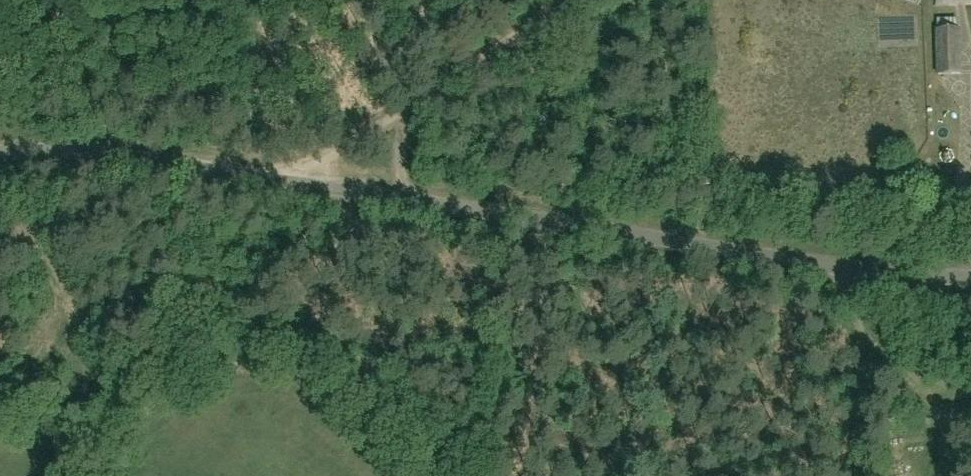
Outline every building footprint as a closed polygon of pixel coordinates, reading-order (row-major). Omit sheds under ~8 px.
[(935,74),(962,74),(961,28),(935,29),(935,74)]
